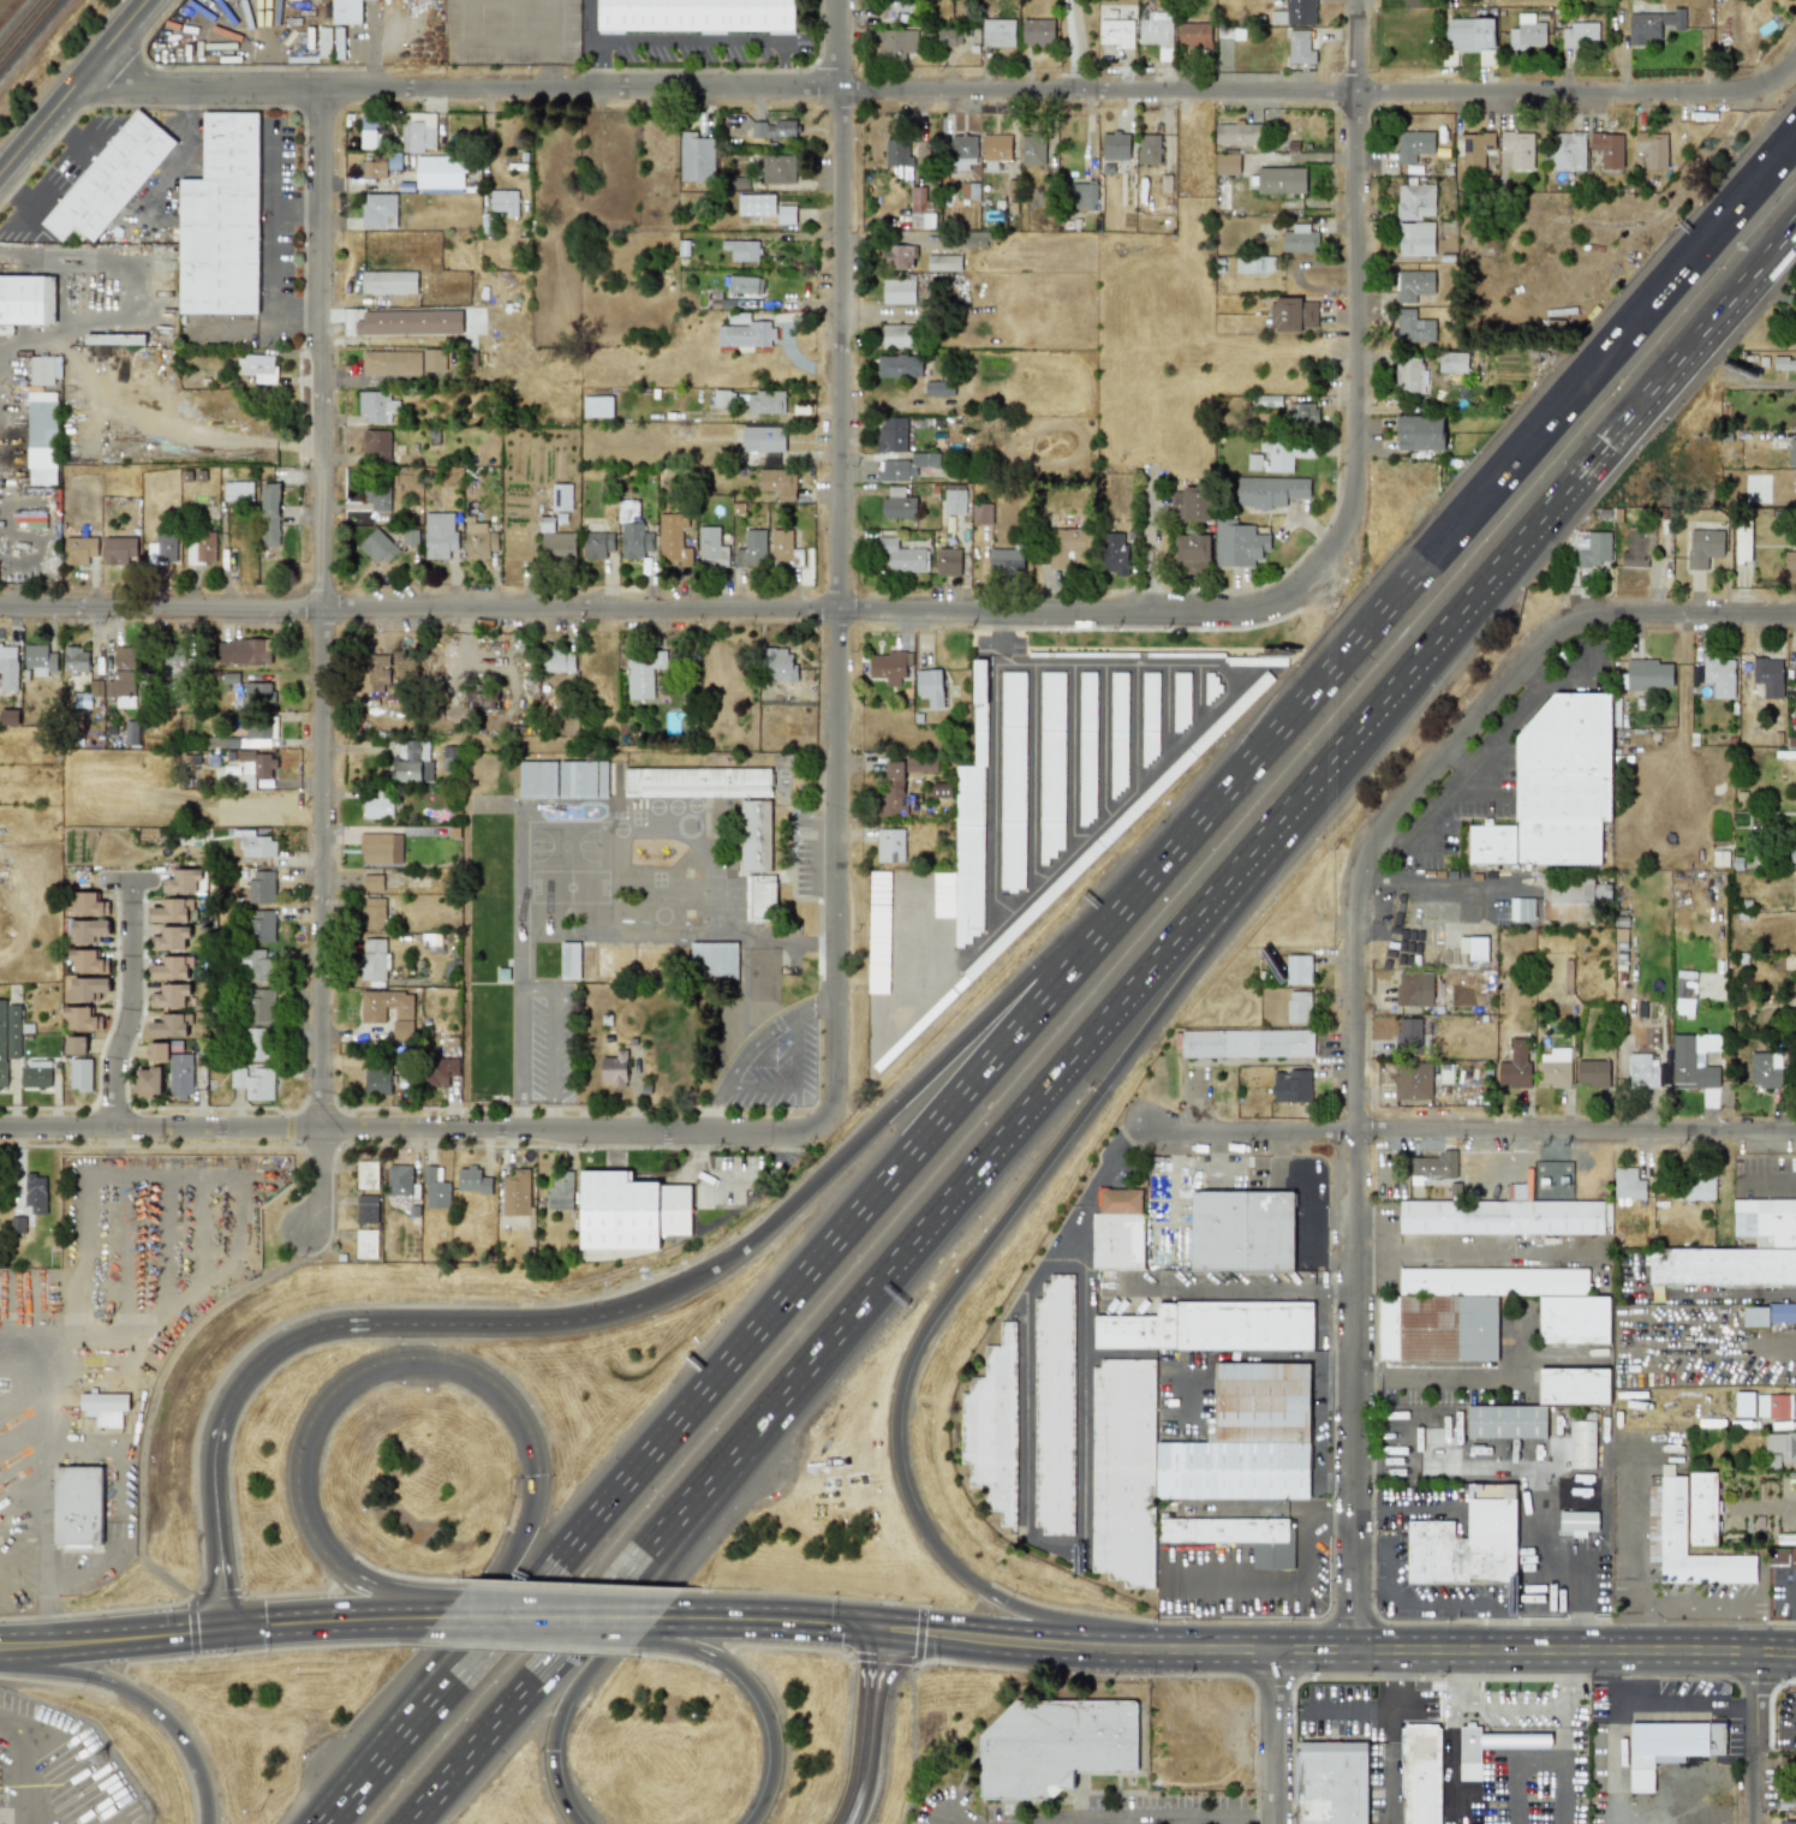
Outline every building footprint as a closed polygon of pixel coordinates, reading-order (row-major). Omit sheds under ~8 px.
[(335,23),(335,0),(365,0),(365,24),(335,23)] [(602,34),(602,0),(798,0),(798,35),(771,35),(771,31),(729,31),(729,35),(702,34),(703,31),(628,31),(628,34),(602,34)] [(881,23),(900,23),(900,12),(915,12),(915,0),(881,0),(881,23)] [(1315,0),(1287,0),(1287,12),(1272,12),(1272,24),(1315,24),(1315,0)] [(1429,8),(1429,0),(1403,0),(1403,8),(1429,8)] [(1133,47),(1133,8),(1099,8),(1099,47),(1133,47)] [(1629,44),(1660,44),(1660,31),(1685,31),(1685,8),(1629,8),(1629,44)] [(1139,48),(1174,48),(1174,11),(1139,11),(1139,48)] [(1496,17),(1444,17),(1444,65),(1455,65),(1455,53),(1482,53),(1482,66),(1496,66),(1496,17)] [(1015,47),(1015,19),(983,19),(983,47),(1015,47)] [(1055,47),(1055,19),(1021,19),(1021,47),(1055,47)] [(1179,49),(1212,49),(1212,22),(1179,22),(1179,49)] [(1509,49),(1546,49),(1546,22),(1509,22),(1509,49)] [(1599,22),(1563,22),(1563,48),(1599,48),(1599,22)] [(319,28),(318,57),(330,58),(331,29),(319,28)] [(343,28),(335,28),(336,59),(344,59),(343,28)] [(962,47),(962,28),(937,28),(937,47),(962,47)] [(906,62),(906,53),(917,53),(917,29),(871,29),(871,41),(882,41),(882,62),(906,62)] [(1317,64),(1317,29),(1289,29),(1289,64),(1317,64)] [(141,109),(43,223),(66,243),(78,227),(96,242),(180,143),(141,109)] [(401,153),(436,153),(436,112),(412,112),(412,124),(401,124),(401,153)] [(207,113),(262,113),(262,314),(183,314),(183,243),(183,179),(205,179),(207,113)] [(378,115),(360,115),(360,149),(378,149),(378,115)] [(752,138),(798,138),(798,120),(752,120),(752,138)] [(1257,145),(1257,121),(1216,121),(1216,145),(1257,145)] [(1434,130),(1397,130),(1397,163),(1421,163),(1421,153),(1434,153),(1434,130)] [(1102,160),(1134,160),(1134,131),(1102,131),(1102,160)] [(680,181),(704,181),(704,171),(715,171),(715,132),(680,132),(680,181)] [(1454,132),(1454,159),(1467,159),(1467,171),(1496,171),(1496,132),(1454,132)] [(1500,157),(1510,157),(1510,172),(1534,172),(1534,132),(1500,132),(1500,157)] [(1552,172),(1586,172),(1586,132),(1552,132),(1552,172)] [(1601,171),(1622,171),(1622,132),(1589,132),(1589,159),(1601,159),(1601,171)] [(1667,132),(1635,132),(1635,157),(1646,157),(1646,169),(1667,169),(1667,132)] [(1012,135),(981,135),(981,169),(1000,169),(1000,161),(1012,161),(1012,135)] [(1140,163),(1160,163),(1160,135),(1140,135),(1140,163)] [(948,136),(948,167),(975,167),(975,136),(948,136)] [(1045,166),(1045,138),(1021,138),(1021,166),(1045,166)] [(909,139),(885,139),(885,167),(909,167),(909,139)] [(1240,174),(1240,154),(1216,154),(1216,174),(1240,174)] [(762,184),(795,184),(795,155),(762,155),(762,184)] [(416,189),(465,189),(465,156),(416,156),(416,189)] [(386,157),(359,157),(359,178),(386,178),(386,157)] [(1306,193),(1306,167),(1257,167),(1257,193),(1306,193)] [(1434,215),(1434,184),(1415,185),(1415,181),(1396,181),(1396,220),(1421,220),(1421,215),(1434,215)] [(1069,208),(1097,208),(1097,183),(1069,183),(1069,208)] [(909,228),(932,228),(932,201),(925,201),(925,186),(911,186),(909,228)] [(518,190),(491,190),(491,216),(518,216),(518,190)] [(396,227),(396,193),(362,193),(362,227),(396,227)] [(795,222),(795,208),(775,208),(775,195),(738,195),(738,216),(778,217),(778,222),(795,222)] [(1397,256),(1434,254),(1432,222),(1396,223),(1397,256)] [(1319,252),(1319,223),(1282,223),(1282,252),(1319,252)] [(962,248),(986,248),(986,231),(962,231),(962,248)] [(722,242),(722,260),(751,260),(751,242),(722,242)] [(882,269),(915,269),(915,245),(882,245),(882,269)] [(960,255),(926,255),(926,272),(960,272),(960,255)] [(1235,273),(1265,273),(1265,256),(1235,256),(1235,273)] [(360,272),(360,294),(418,294),(418,272),(360,272)] [(1396,272),(1396,303),(1421,303),(1421,292),(1434,292),(1434,272),(1396,272)] [(58,324),(0,323),(0,275),(58,276),(58,324)] [(756,278),(724,278),(724,292),(756,292),(756,278)] [(915,279),(883,279),(883,304),(915,304),(915,279)] [(1275,332),(1317,332),(1317,298),(1275,298),(1275,332)] [(461,333),(461,309),(362,311),(362,320),(354,320),(354,335),(461,333)] [(1421,309),(1397,309),(1397,342),(1434,342),(1434,321),(1421,321),(1421,309)] [(775,347),(775,322),(751,322),(751,315),(729,315),(729,323),(717,323),(717,347),(775,347)] [(883,348),(915,348),(915,323),(883,323),(883,348)] [(85,345),(148,345),(148,334),(85,334),(85,345)] [(363,350),(363,375),(446,375),(446,350),(363,350)] [(1468,352),(1439,352),(1439,372),(1468,372),(1468,352)] [(278,385),(278,354),(238,354),(238,374),(251,374),(251,385),(278,385)] [(877,354),(877,377),(921,377),(921,354),(877,354)] [(60,356),(30,356),(30,386),(60,386),(60,356)] [(1395,397),(1422,397),(1422,357),(1395,357),(1395,397)] [(954,381),(924,381),(924,395),(954,395),(954,381)] [(712,406),(732,406),(732,391),(712,391),(712,406)] [(784,413),(784,391),(746,391),(746,413),(784,413)] [(29,392),(29,485),(58,485),(58,392),(29,392)] [(388,423),(388,415),(399,415),(399,392),(359,392),(359,423),(388,423)] [(613,395),(583,395),(583,417),(613,417),(613,395)] [(1290,427),(1319,427),(1319,403),(1290,403),(1290,427)] [(1444,451),(1444,416),(1396,416),(1396,451),(1444,451)] [(906,417),(876,417),(877,452),(906,452),(906,417)] [(784,427),(741,427),(741,452),(784,452),(784,427)] [(363,460),(390,460),(390,429),(363,429),(363,460)] [(1269,472),(1294,473),(1294,459),(1313,459),(1313,439),(1259,437),(1259,451),(1269,452),(1269,472)] [(1788,465),(1795,465),(1795,439),(1786,439),(1788,465)] [(909,460),(882,460),(882,471),(876,471),(876,479),(915,479),(915,466),(937,466),(937,452),(909,453),(909,460)] [(795,469),(758,469),(758,490),(771,490),(771,502),(795,502),(795,469)] [(1236,477),(1236,509),(1285,509),(1285,499),(1311,499),(1311,477),(1236,477)] [(363,511),(389,511),(389,479),(363,479),(363,511)] [(253,481),(223,481),(223,501),(253,501),(253,481)] [(280,546),(280,483),(261,483),(261,546),(280,546)] [(553,511),(572,511),(572,483),(551,484),(553,511)] [(915,518),(915,497),(903,497),(903,487),(882,487),(882,518),(915,518)] [(1170,487),(1170,517),(1181,517),(1181,523),(1210,523),(1210,487),(1170,487)] [(966,514),(966,490),(943,490),(943,514),(966,514)] [(620,560),(652,559),(652,534),(640,534),(639,500),(617,500),(620,560)] [(973,524),(992,524),(992,503),(973,503),(973,524)] [(425,560),(448,560),(448,548),(458,548),(458,512),(425,512),(425,560)] [(660,566),(690,566),(690,542),(685,542),(685,513),(660,513),(660,566)] [(1215,567),(1257,567),(1258,555),(1270,555),(1270,531),(1246,531),(1247,519),(1215,518),(1215,567)] [(499,535),(488,535),(488,523),(465,523),(465,560),(489,560),(489,549),(499,549),(499,535)] [(400,549),(377,526),(358,547),(381,570),(400,549)] [(699,566),(728,566),(728,540),(718,540),(718,526),(699,526),(699,566)] [(1750,560),(1750,526),(1735,526),(1734,560),(1750,560)] [(575,529),(541,529),(541,559),(575,560),(575,529)] [(765,566),(765,529),(745,529),(745,542),(735,542),(735,566),(765,566)] [(802,567),(802,542),(792,542),(792,529),(771,529),(771,567),(802,567)] [(1091,529),(1051,529),(1051,561),(1091,561),(1091,529)] [(1646,567),(1646,546),(1653,547),(1654,530),(1627,529),(1627,552),(1621,552),(1621,567),(1646,567)] [(1706,570),(1707,556),(1723,556),(1724,530),(1688,529),(1687,570),(1706,570)] [(418,545),(417,530),(403,530),(403,545),(418,545)] [(187,566),(215,566),(215,531),(187,531),(187,566)] [(1610,532),(1587,531),(1586,541),(1576,541),(1575,566),(1600,567),(1600,561),(1609,561),(1610,532)] [(584,560),(614,560),(614,532),(584,532),(584,560)] [(1130,576),(1130,534),(1102,534),(1102,576),(1130,576)] [(175,565),(175,535),(148,535),(148,565),(175,565)] [(1210,535),(1175,535),(1175,566),(1210,566),(1210,535)] [(97,536),(64,536),(64,566),(86,566),(86,553),(97,553),(97,536)] [(926,573),(926,549),(900,549),(900,536),(879,536),(879,550),(890,549),(890,573),(926,573)] [(137,537),(103,537),(103,564),(137,564),(137,537)] [(989,572),(1024,572),(1024,548),(989,548),(989,572)] [(1795,583),(1795,551),(1783,552),(1784,583),(1795,583)] [(961,576),(961,552),(936,552),(936,576),(961,576)] [(272,638),(217,638),(217,663),(272,663),(272,638)] [(18,691),(18,643),(0,643),(0,691),(18,691)] [(162,674),(181,675),(183,644),(163,643),(162,674)] [(24,675),(56,675),(58,644),(24,644),(24,675)] [(88,675),(88,644),(64,644),(64,675),(88,675)] [(133,708),(136,646),(114,646),(113,680),(103,680),(103,696),(115,697),(115,708),(133,708)] [(543,673),(574,673),(574,648),(543,648),(543,673)] [(796,648),(765,649),(765,680),(796,680),(796,648)] [(654,701),(654,672),(667,672),(666,650),(651,650),(651,661),(626,662),(627,702),(654,701)] [(869,655),(869,678),(887,678),(887,686),(902,686),(902,666),(911,666),(911,651),(885,651),(885,655),(869,655)] [(359,692),(389,692),(389,655),(359,655),(359,692)] [(1712,698),(1732,698),(1734,657),(1702,657),(1702,682),(1713,682),(1712,698)] [(1671,663),(1658,663),(1657,658),(1625,660),(1627,689),(1672,687),(1671,663)] [(1780,698),(1780,658),(1750,658),(1750,682),(1762,682),(1761,698),(1780,698)] [(954,765),(954,946),(971,946),(971,934),(984,934),(984,660),(972,660),(972,765),(954,765)] [(925,698),(926,709),(942,709),(941,669),(915,669),(917,698),(925,698)] [(998,890),(1024,890),(1025,672),(1001,672),(998,890)] [(1063,850),(1063,672),(1038,672),(1039,865),(1048,864),(1048,857),(1056,857),(1056,850),(1063,850)] [(1078,822),(1094,822),(1094,672),(1079,672),(1078,822)] [(275,681),(244,681),(244,703),(275,703),(275,681)] [(1518,738),(1557,693),(1613,693),(1613,821),(1605,821),(1604,865),(1472,865),(1472,825),(1518,825),(1518,738)] [(0,708),(0,725),(19,725),(19,708),(0,708)] [(276,747),(276,717),(243,717),(243,747),(276,747)] [(125,721),(125,744),(138,744),(138,721),(125,721)] [(395,782),(431,782),(431,743),(395,743),(395,782)] [(442,770),(457,770),(457,745),(442,745),(442,770)] [(278,752),(238,752),(238,788),(255,788),(255,776),(278,776),(278,752)] [(937,772),(936,757),(905,758),(905,773),(937,772)] [(519,798),(608,798),(608,761),(519,761),(519,798)] [(905,762),(883,761),(882,816),(904,816),(905,762)] [(623,797),(771,797),(771,768),(623,768),(623,797)] [(363,818),(393,818),(393,789),(376,789),(376,799),(363,799),(363,818)] [(740,799),(740,870),(771,870),(771,799),(740,799)] [(1794,824),(1795,850),(1788,850),(1789,869),(1795,869),(1795,824),(1794,824)] [(903,829),(876,828),(876,862),(903,863),(903,829)] [(401,833),(359,833),(359,863),(401,863),(401,833)] [(239,835),(239,857),(276,857),(276,835),(239,835)] [(201,869),(172,869),(172,880),(165,880),(165,893),(201,893),(201,869)] [(275,904),(275,869),(247,869),(247,904),(275,904)] [(363,890),(382,890),(382,875),(363,875),(363,890)] [(777,875),(746,875),(746,923),(777,923),(777,875)] [(1543,919),(1592,919),(1592,876),(1553,876),(1553,882),(1543,882),(1543,919)] [(108,904),(96,904),(96,892),(71,892),(71,914),(108,914),(108,904)] [(362,930),(386,930),(386,898),(362,898),(362,930)] [(1533,920),(1533,898),(1509,898),(1509,920),(1533,920)] [(191,899),(161,899),(161,910),(149,910),(149,922),(191,922),(191,899)] [(252,942),(274,942),(274,910),(252,910),(252,942)] [(99,931),(109,931),(109,919),(68,919),(68,943),(99,943),(99,931)] [(190,926),(153,926),(153,950),(190,950),(190,926)] [(359,982),(389,982),(389,937),(359,937),(359,982)] [(1486,937),(1458,937),(1458,953),(1468,953),(1468,961),(1486,961),(1486,937)] [(579,979),(579,942),(560,942),(560,978),(579,979)] [(672,942),(596,942),(596,979),(672,979),(672,942)] [(738,979),(738,942),(690,942),(690,979),(738,979)] [(99,949),(68,949),(68,972),(108,972),(108,959),(99,959),(99,949)] [(238,949),(238,970),(250,970),(250,982),(273,982),(273,949),(238,949)] [(1287,984),(1311,983),(1309,954),(1285,955),(1287,984)] [(161,966),(149,966),(149,979),(192,979),(192,955),(161,955),(161,966)] [(1695,971),(1676,971),(1673,1014),(1694,1015),(1695,971)] [(1432,1006),(1432,972),(1395,973),(1396,1006),(1432,1006)] [(109,1001),(109,977),(66,977),(66,1001),(109,1001)] [(157,984),(157,994),(149,994),(149,1007),(189,1007),(189,984),(157,984)] [(274,988),(247,988),(247,1021),(274,1021),(274,988)] [(360,1026),(388,1026),(388,1039),(413,1039),(413,990),(360,990),(360,1026)] [(1287,1024),(1309,1024),(1309,991),(1287,991),(1287,1024)] [(0,1000),(0,1090),(7,1090),(7,1059),(20,1059),(20,1000),(0,1000)] [(62,1031),(99,1031),(99,1006),(62,1006),(62,1031)] [(191,1013),(161,1013),(161,1025),(148,1025),(148,1037),(191,1037),(191,1013)] [(1419,1050),(1421,1019),(1397,1018),(1395,1050),(1419,1050)] [(246,1061),(270,1061),(270,1027),(246,1027),(246,1061)] [(1181,1059),(1313,1056),(1312,1029),(1181,1031),(1181,1059)] [(1718,1087),(1718,1066),(1703,1066),(1703,1051),(1719,1050),(1718,1033),(1671,1035),(1671,1087),(1718,1087)] [(88,1036),(66,1036),(66,1054),(88,1054),(88,1036)] [(1498,1087),(1528,1086),(1527,1038),(1511,1038),(1511,1062),(1497,1062),(1498,1087)] [(192,1098),(193,1054),(168,1053),(168,1043),(148,1042),(147,1061),(169,1061),(169,1097),(192,1098)] [(1569,1086),(1569,1047),(1549,1048),(1549,1054),(1537,1054),(1538,1086),(1569,1086)] [(599,1084),(625,1085),(626,1050),(615,1049),(615,1057),(601,1056),(599,1084)] [(1658,1067),(1649,1066),(1649,1053),(1628,1051),(1628,1086),(1657,1087),(1658,1067)] [(1780,1087),(1780,1053),(1749,1053),(1749,1087),(1780,1087)] [(91,1091),(91,1057),(70,1057),(70,1091),(91,1091)] [(459,1057),(426,1057),(426,1084),(459,1084),(459,1057)] [(1607,1087),(1609,1060),(1576,1060),(1576,1083),(1588,1083),(1588,1087),(1607,1087)] [(50,1089),(50,1061),(20,1061),(20,1089),(50,1089)] [(1394,1099),(1431,1099),(1431,1062),(1394,1062),(1394,1099)] [(1668,1064),(1659,1065),(1659,1082),(1668,1082),(1668,1064)] [(131,1098),(161,1098),(161,1066),(131,1066),(131,1098)] [(274,1101),(274,1067),(232,1067),(232,1089),(245,1089),(245,1101),(274,1101)] [(366,1093),(392,1093),(392,1069),(366,1069),(366,1093)] [(1309,1069),(1289,1069),(1289,1073),(1272,1073),(1273,1101),(1311,1101),(1309,1069)] [(1456,1176),(1455,1150),(1438,1150),(1438,1157),(1408,1157),(1408,1176),(1418,1176),(1418,1178),(1456,1176)] [(356,1190),(378,1190),(378,1161),(356,1161),(356,1190)] [(481,1163),(458,1163),(458,1194),(491,1194),(491,1176),(481,1176),(481,1163)] [(412,1196),(412,1164),(387,1164),(387,1196),(412,1196)] [(436,1166),(423,1166),(423,1208),(451,1208),(451,1179),(436,1179),(436,1166)] [(1645,1180),(1635,1180),(1635,1168),(1613,1167),(1612,1198),(1643,1199),(1645,1180)] [(502,1217),(530,1217),(530,1170),(502,1170),(502,1217)] [(660,1251),(660,1236),(691,1235),(691,1184),(632,1184),(632,1170),(580,1170),(581,1251),(660,1251)] [(547,1209),(573,1209),(573,1173),(547,1173),(547,1209)] [(1714,1199),(1713,1173),(1682,1173),(1682,1199),(1714,1199)] [(24,1205),(49,1205),(49,1175),(24,1175),(24,1205)] [(1141,1269),(1141,1188),(1097,1188),(1097,1214),(1092,1214),(1092,1269),(1141,1269)] [(1294,1192),(1189,1191),(1188,1269),(1293,1270),(1294,1192)] [(378,1194),(357,1194),(357,1223),(378,1223),(378,1194)] [(1795,1284),(1795,1266),(1795,1199),(1732,1199),(1732,1236),(1755,1236),(1755,1248),(1648,1248),(1648,1283),(1795,1284)] [(1398,1233),(1603,1234),(1604,1202),(1398,1200),(1398,1233)] [(378,1258),(378,1228),(356,1228),(356,1258),(378,1258)] [(1587,1269),(1398,1268),(1398,1297),(1378,1297),(1378,1360),(1496,1360),(1497,1294),(1587,1295),(1587,1269)] [(1074,1275),(1073,1534),(1043,1534),(1042,1527),(1033,1527),(1034,1299),(1043,1298),(1043,1283),(1050,1282),(1051,1275),(1074,1275)] [(1539,1295),(1538,1343),(1609,1345),(1610,1297),(1539,1295)] [(1093,1348),(1312,1351),(1312,1303),(1157,1300),(1156,1316),(1093,1316),(1093,1348)] [(1768,1303),(1768,1322),(1795,1322),(1795,1303),(1768,1303)] [(1767,1307),(1743,1306),(1742,1327),(1767,1327),(1767,1307)] [(1016,1322),(1016,1526),(1000,1527),(1000,1512),(983,1513),(984,1488),(968,1488),(967,1465),(961,1465),(961,1393),(968,1393),(969,1377),(984,1377),(985,1347),(1000,1347),(1000,1322),(1016,1322)] [(1154,1587),(1154,1360),(1100,1360),(1100,1367),(1092,1367),(1091,1570),(1108,1572),(1109,1580),(1122,1580),(1122,1588),(1154,1587)] [(1216,1363),(1309,1363),(1309,1442),(1216,1442),(1216,1363)] [(1609,1367),(1538,1369),(1539,1405),(1609,1403),(1609,1367)] [(1753,1415),(1753,1391),(1734,1391),(1734,1417),(1753,1415)] [(129,1426),(129,1394),(79,1394),(79,1414),(93,1414),(93,1426),(129,1426)] [(1790,1394),(1755,1394),(1755,1418),(1791,1418),(1790,1394)] [(1466,1437),(1545,1438),(1546,1406),(1467,1405),(1466,1437)] [(1594,1468),(1594,1420),(1569,1420),(1568,1468),(1594,1468)] [(1764,1432),(1764,1467),(1778,1466),(1778,1461),(1795,1461),(1795,1432),(1764,1432)] [(1158,1442),(1216,1442),(1308,1442),(1309,1501),(1158,1497),(1158,1442)] [(102,1545),(102,1465),(54,1465),(54,1545),(102,1545)] [(1716,1472),(1688,1472),(1689,1545),(1717,1545),(1716,1472)] [(1647,1476),(1647,1561),(1660,1561),(1660,1582),(1755,1582),(1755,1555),(1684,1555),(1684,1477),(1647,1476)] [(1407,1520),(1407,1581),(1515,1581),(1515,1484),(1467,1484),(1468,1538),(1454,1538),(1454,1520),(1407,1520)] [(1570,1537),(1586,1537),(1586,1531),(1597,1532),(1598,1513),(1557,1512),(1557,1531),(1570,1532),(1570,1537)] [(1291,1519),(1158,1518),(1158,1542),(1251,1543),(1251,1569),(1291,1569),(1291,1519)] [(1793,1566),(1795,1566),(1795,1549),(1769,1549),(1769,1566),(1793,1566)] [(1074,1773),(1137,1773),(1137,1701),(1000,1700),(1000,1733),(979,1733),(979,1799),(1055,1800),(1056,1788),(1074,1788),(1074,1773)] [(1629,1722),(1629,1792),(1653,1793),(1653,1763),(1683,1763),(1683,1756),(1724,1756),(1724,1723),(1629,1722)] [(1440,1724),(1402,1724),(1402,1823),(1440,1823),(1440,1724)] [(1550,1734),(1480,1734),(1480,1724),(1466,1724),(1466,1729),(1445,1729),(1445,1750),(1440,1750),(1440,1765),(1458,1765),(1458,1781),(1480,1781),(1480,1750),(1550,1748),(1550,1734)] [(1295,1741),(1294,1804),(1296,1804),(1296,1823),(1366,1823),(1367,1742),(1295,1741)] [(1783,1756),(1784,1775),(1795,1774),(1795,1756),(1783,1756)] [(1795,1809),(1795,1792),(1779,1792),(1779,1808),(1795,1809)]
